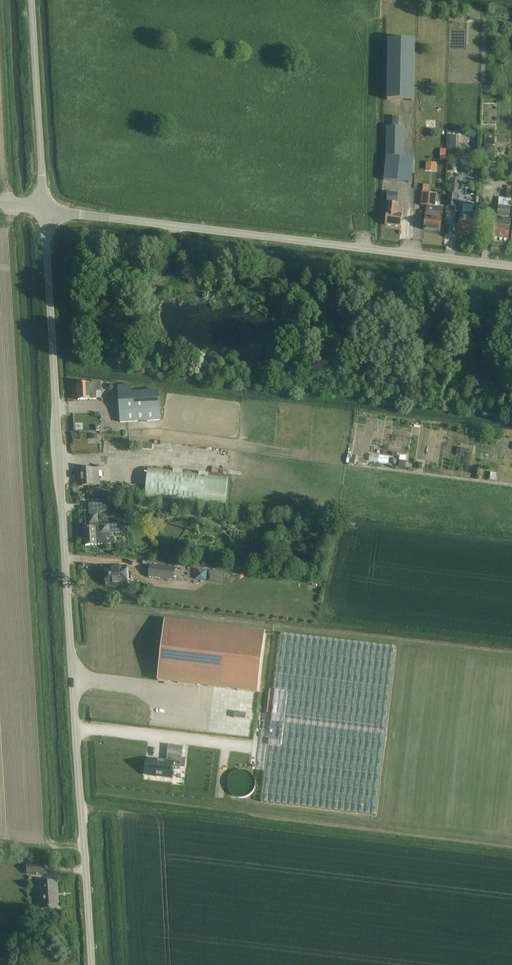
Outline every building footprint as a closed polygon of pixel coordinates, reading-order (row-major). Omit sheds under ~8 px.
[(414,101),(415,39),(388,39),(387,100),(389,100),(401,100),(414,101)] [(399,127),(399,117),(393,117),(392,126),(387,126),(383,180),(411,183),(413,159),(402,158),(404,127),(399,127)] [(459,151),(459,136),(450,136),(449,150),(459,151)] [(448,187),(449,187),(458,188),(460,179),(450,177),(448,187)] [(428,192),(429,185),(423,185),(422,192),(420,192),(420,195),(422,195),(421,205),(426,206),(424,229),(439,231),(442,207),(435,206),(436,193),(428,192)] [(401,226),(403,208),(398,208),(398,203),(397,203),(398,193),(387,191),(386,202),(387,202),(384,225),(401,226)] [(456,208),(458,194),(457,194),(448,193),(446,206),(456,208)] [(497,210),(497,215),(509,217),(509,212),(509,207),(498,205),(497,210)] [(473,235),(476,214),(460,212),(459,222),(457,233),(473,235)] [(494,225),(492,237),(508,239),(510,227),(510,219),(503,219),(503,220),(501,220),(494,219),(494,225)] [(78,384),(76,384),(77,400),(96,399),(96,392),(101,391),(101,384),(101,382),(89,383),(78,384)] [(131,385),(118,386),(120,422),(161,419),(159,391),(132,392),(131,385)] [(138,442),(137,448),(139,448),(151,450),(152,443),(148,443),(138,442)] [(457,447),(456,455),(464,456),(465,449),(457,447)] [(224,506),(228,476),(148,467),(144,497),(224,506)] [(82,486),(93,485),(93,484),(99,484),(98,468),(81,468),(82,486)] [(99,525),(98,512),(109,511),(108,502),(88,503),(90,529),(84,529),(85,545),(111,544),(110,533),(121,533),(120,524),(99,525)] [(174,580),(175,568),(150,565),(148,578),(174,580)] [(106,586),(127,584),(126,566),(105,567),(106,586)] [(197,569),(195,580),(206,581),(207,571),(197,569)] [(258,692),(265,632),(165,620),(158,680),(258,692)] [(376,816),(396,648),(281,634),(261,802),(376,816)] [(149,759),(147,775),(172,778),(173,768),(180,768),(181,756),(167,754),(166,761),(149,759)] [(27,873),(42,872),(41,864),(26,865),(27,873)] [(42,909),(58,908),(56,881),(40,882),(42,909)]
